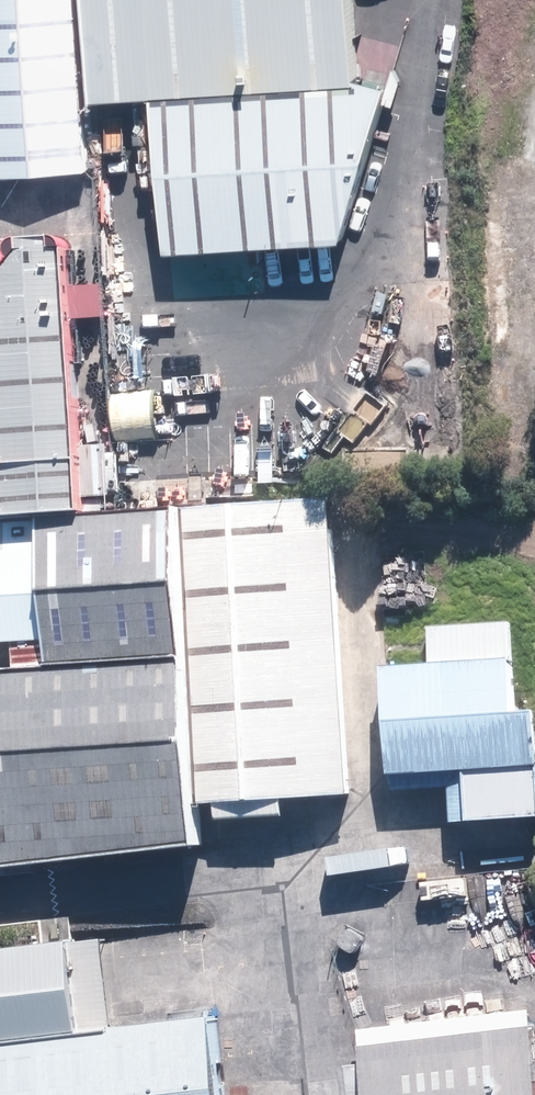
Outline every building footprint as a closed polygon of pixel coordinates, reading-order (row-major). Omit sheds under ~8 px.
[(86,178),(74,0),(0,0),(0,183),(86,178)] [(355,89),(349,0),(83,0),(90,106),(151,102),(355,89)] [(393,86),(355,89),(151,102),(161,257),(342,247),(393,86)] [(0,266),(0,509),(1,529),(37,527),(83,522),(66,262),(0,266)] [(83,522),(37,527),(46,654),(49,671),(190,662),(180,515),(83,522)] [(324,522),(182,531),(190,662),(201,814),(342,805),(324,522)] [(46,654),(37,527),(1,529),(0,529),(0,657),(46,654)] [(0,674),(0,871),(202,858),(190,662),(49,671),(0,674)] [(371,681),(378,785),(462,780),(534,775),(534,683),(534,670),(371,681)] [(462,780),(465,831),(534,827),(534,775),(462,780)] [(224,1019),(104,1036),(87,920),(0,933),(0,1094),(235,1094),(224,1019)] [(357,1049),(360,1094),(534,1094),(534,1037),(357,1049)]
